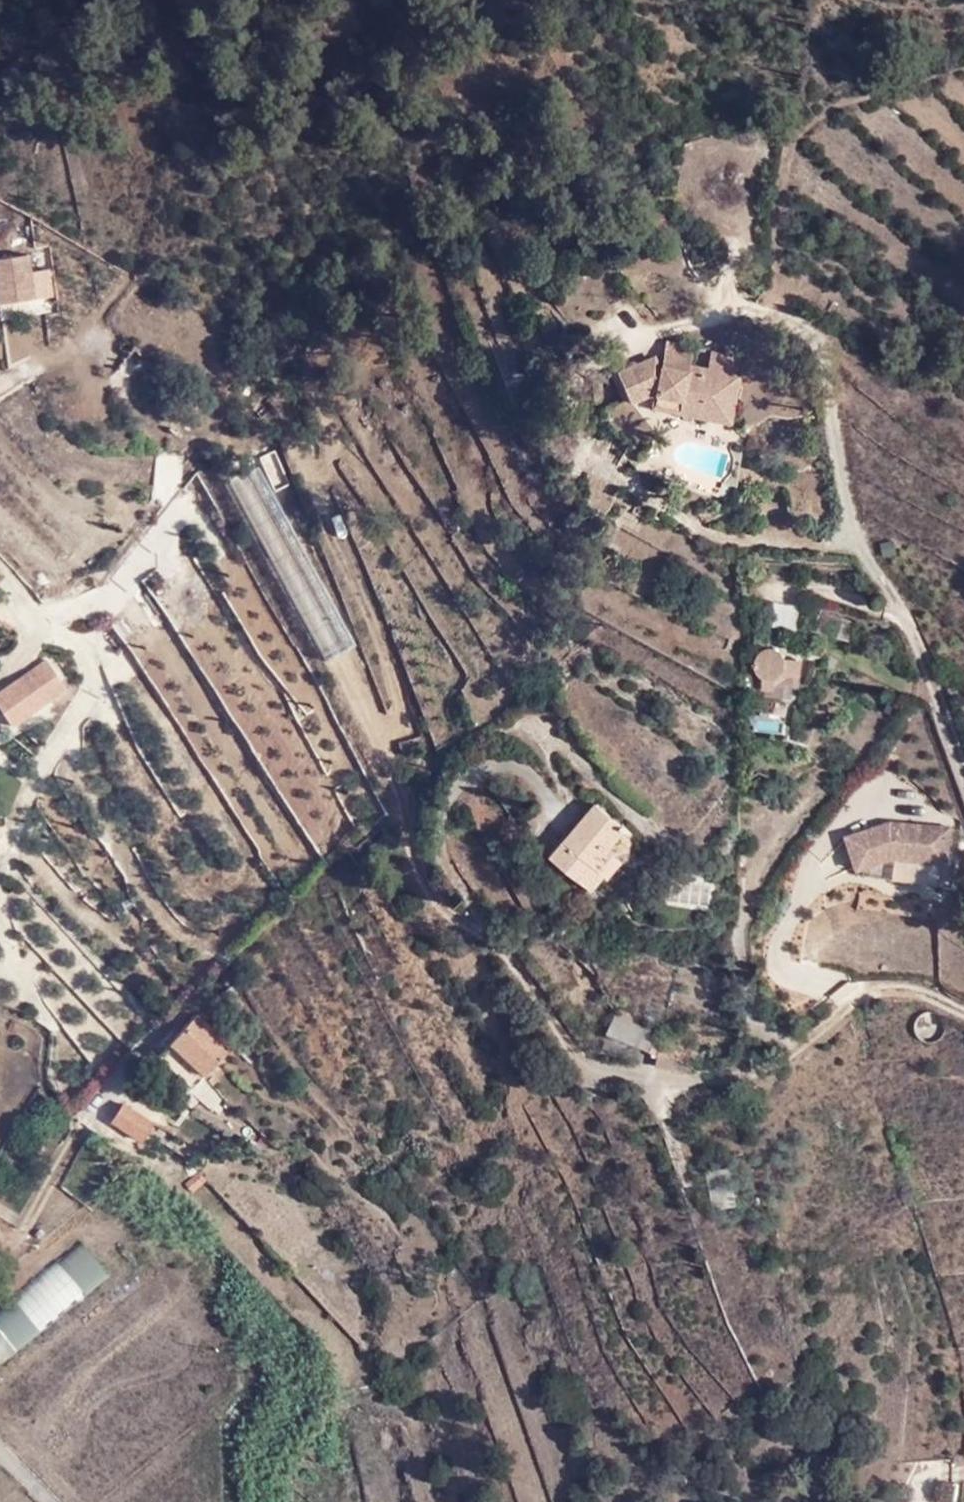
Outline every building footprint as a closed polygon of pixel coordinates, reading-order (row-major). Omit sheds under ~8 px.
[(0,258),(0,300),(31,296),(26,255),(0,258)] [(681,371),(684,362),(688,343),(666,339),(658,366),(681,371)] [(652,357),(613,374),(626,405),(646,397),(650,399),(680,406),(682,401),(699,404),(702,391),(710,393),(709,396),(731,404),(738,376),(684,362),(681,371),(658,366),(656,366),(652,357)] [(680,406),(678,416),(726,427),(731,404),(709,396),(710,393),(702,391),(699,404),(682,401),(680,406)] [(680,406),(650,399),(647,409),(678,416),(680,406)] [(360,645),(260,466),(226,484),(326,664),(360,645)] [(788,668),(788,661),(782,653),(774,650),(767,650),(762,654),(757,660),(758,669),(761,676),(764,677),(763,688),(775,689),(776,679),(781,678),(785,675),(788,668)] [(64,690),(45,661),(0,689),(0,707),(11,724),(64,690)] [(800,661),(788,661),(788,668),(785,675),(801,675),(800,661)] [(607,853),(625,832),(595,807),(554,856),(594,889),(605,875),(609,878),(620,864),(607,853)] [(889,824),(845,838),(855,870),(889,860),(946,863),(948,828),(889,824)] [(699,884),(709,880),(706,871),(696,874),(699,884)] [(230,986),(221,993),(227,1000),(235,994),(230,986)] [(195,1013),(168,1042),(203,1074),(229,1044),(195,1013)] [(650,1051),(657,1034),(659,1031),(616,1015),(608,1033),(650,1051)] [(122,1102),(111,1120),(140,1139),(152,1121),(122,1102)] [(313,1439),(304,1450),(315,1459),(323,1449),(313,1439)]
